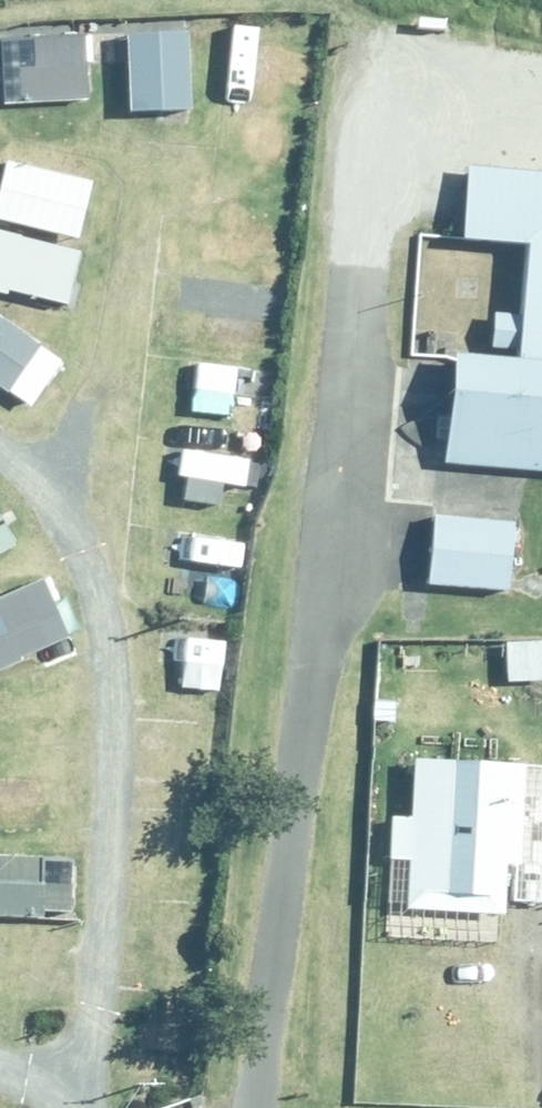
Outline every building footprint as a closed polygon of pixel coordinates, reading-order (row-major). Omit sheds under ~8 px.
[(190,27),(128,30),(132,111),(194,108),(190,27)] [(1,39),(5,103),(91,98),(87,34),(1,39)] [(0,189),(0,218),(79,239),(94,181),(8,158),(0,189)] [(472,163),(466,239),(530,244),(525,311),(494,309),(492,347),(521,349),(521,358),(457,353),(449,463),(541,471),(541,169),(472,163)] [(0,229),(0,294),(6,295),(8,288),(69,303),(83,249),(0,229)] [(0,319),(0,388),(29,408),(61,362),(0,319)] [(515,520),(436,513),(430,582),(509,590),(515,520)] [(0,525),(0,553),(17,544),(4,523),(0,525)] [(0,598),(0,670),(73,636),(45,577),(0,598)] [(507,640),(509,681),(541,679),(541,639),(507,640)] [(391,901),(408,902),(408,908),(509,912),(509,902),(541,903),(541,764),(419,759),(416,817),(395,816),(391,901)] [(46,920),(46,910),(75,911),(77,860),(0,857),(0,918),(46,920)]
